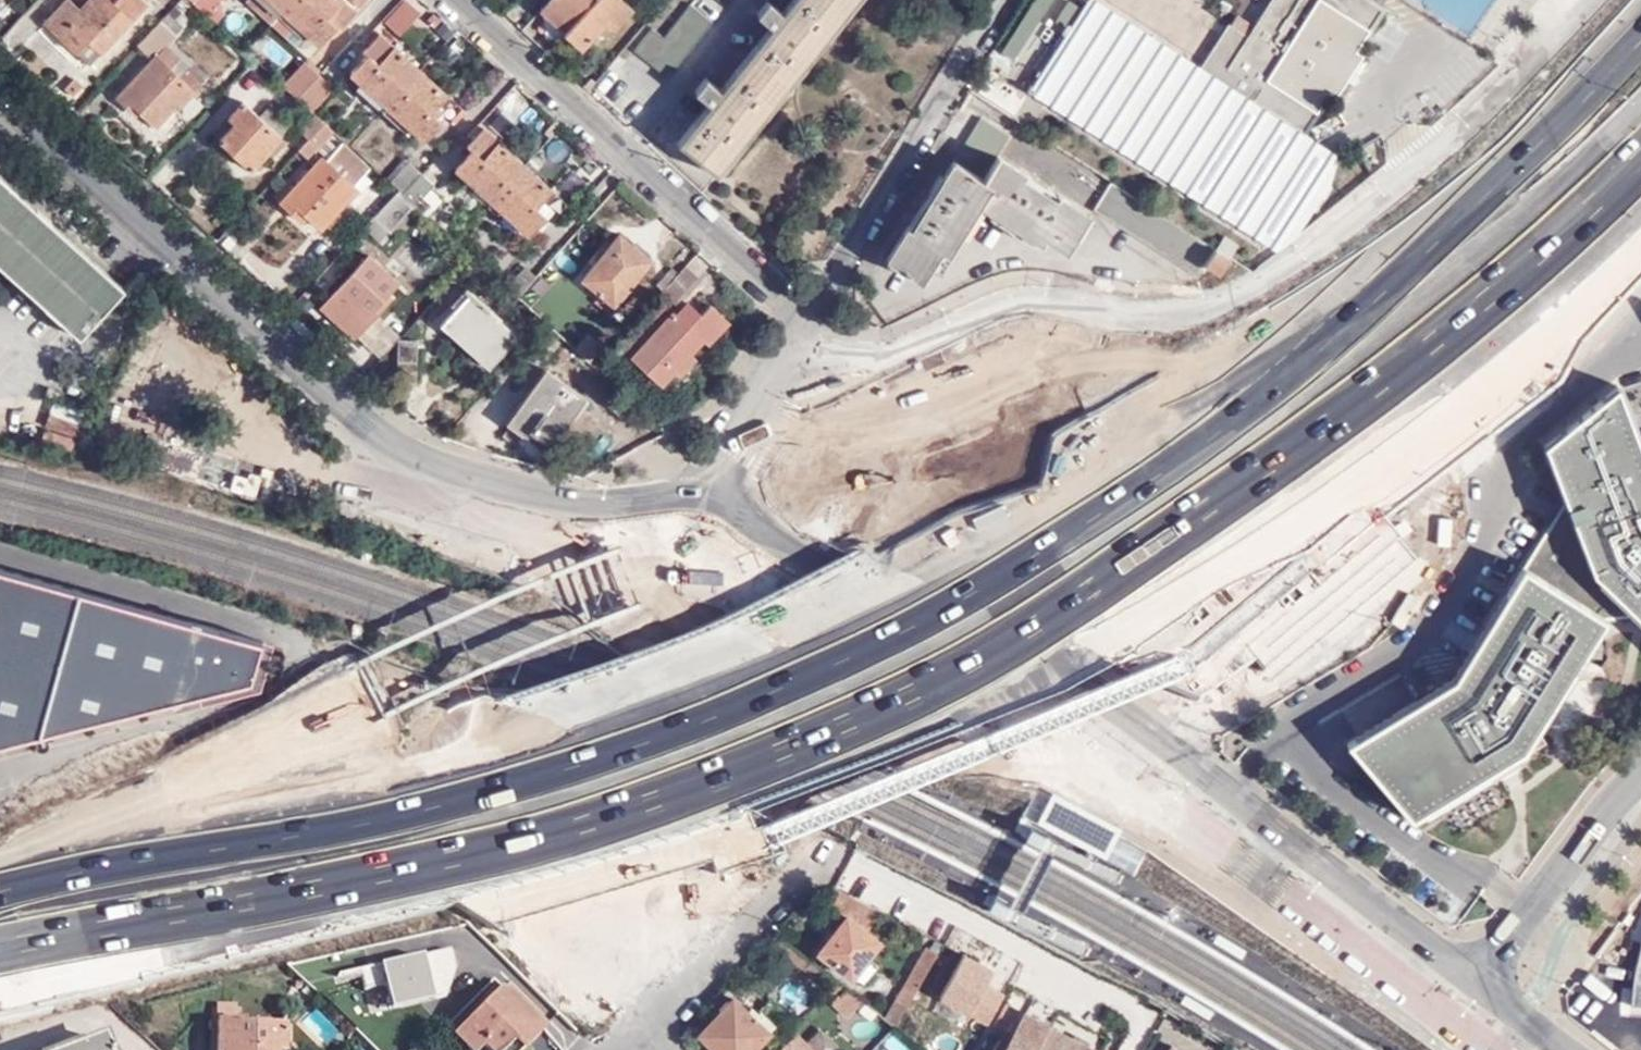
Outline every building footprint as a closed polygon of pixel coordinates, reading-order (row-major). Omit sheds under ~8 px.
[(78,8),(69,0),(65,0),(45,22),(75,51),(87,40),(102,53),(148,5),(142,0),(86,0),(78,8)] [(205,15),(219,0),(189,0),(205,15)] [(348,0),(244,0),(285,36),(291,28),(302,36),(306,32),(318,44),(341,18),(345,22),(358,9),(348,0)] [(378,23),(396,39),(420,13),(405,0),(399,0),(378,23)] [(539,7),(564,30),(571,23),(546,0),(539,7)] [(706,78),(695,90),(707,102),(675,141),(715,173),(856,0),(790,0),(782,10),(769,0),(757,15),(770,25),(718,87),(706,78)] [(1050,0),(1033,0),(1000,51),(1013,58),(1050,0)] [(1329,182),(1334,159),(1250,104),(1254,98),(1303,129),(1328,89),(1335,94),(1362,53),(1355,49),(1381,8),(1368,0),(1273,0),(1263,16),(1250,36),(1229,23),(1198,70),(1089,1),(1031,89),(1276,247),(1297,232),(1329,182)] [(1273,0),(1244,0),(1242,2),(1263,16),(1273,0)] [(174,5),(167,13),(180,25),(186,18),(174,5)] [(712,23),(688,5),(663,37),(653,29),(635,51),(668,77),(712,23)] [(167,13),(137,44),(150,58),(115,95),(133,113),(137,110),(154,127),(173,106),(176,109),(203,82),(165,47),(170,42),(183,29),(180,25),(167,13)] [(594,30),(601,37),(612,25),(605,18),(594,30)] [(446,91),(378,30),(363,47),(366,50),(350,70),(422,138),(446,114),(449,117),(460,105),(458,102),(480,79),(467,68),(446,91)] [(165,47),(203,82),(207,77),(170,42),(165,47)] [(305,59),(282,84),(309,109),(332,84),(305,59)] [(249,65),(230,87),(255,109),(274,88),(249,65)] [(292,123),(271,103),(260,115),(245,100),(230,115),(236,121),(219,139),(251,168),(292,123)] [(521,116),(507,103),(489,122),(505,134),(521,116)] [(299,128),(308,138),(323,121),(313,113),(299,128)] [(995,154),(1005,136),(977,119),(909,227),(904,225),(884,258),(920,281),(938,250),(946,253),(977,202),(1041,242),(1045,236),(1066,250),(1088,215),(995,154)] [(308,138),(319,148),(334,131),(323,121),(308,138)] [(550,218),(566,201),(485,127),(473,139),(477,142),(453,166),(527,234),(545,214),(550,218)] [(308,138),(300,148),(310,156),(319,148),(308,138)] [(368,166),(341,142),(325,159),(322,156),(282,199),(303,218),(307,215),(322,228),(358,189),(354,183),(368,166)] [(398,189),(415,205),(433,184),(406,159),(388,180),(398,189)] [(590,179),(574,165),(558,182),(573,197),(590,179)] [(0,179),(0,272),(79,344),(125,292),(0,179)] [(1215,247),(1109,180),(1092,208),(1196,274),(1203,264),(1215,247)] [(374,215),(388,227),(409,204),(395,191),(374,215)] [(409,204),(388,227),(397,235),(418,211),(409,204)] [(374,215),(365,225),(380,236),(388,227),(374,215)] [(649,257),(617,232),(580,278),(613,304),(649,257)] [(409,238),(394,254),(422,280),(437,264),(409,238)] [(1218,274),(1229,256),(1215,247),(1203,264),(1218,274)] [(395,280),(365,254),(317,307),(354,338),(383,306),(378,300),(395,280)] [(699,278),(683,263),(660,289),(676,303),(699,278)] [(514,333),(473,294),(446,323),(488,361),(514,333)] [(673,313),(670,311),(630,354),(660,382),(700,337),(687,325),(696,314),(683,303),(673,313)] [(418,339),(400,338),(398,379),(415,380),(418,339)] [(585,396),(545,367),(506,421),(547,449),(585,396)] [(1351,744),(1408,818),(1422,810),(1429,820),(1491,780),(1485,770),(1525,746),(1607,619),(1638,615),(1640,618),(1640,449),(1617,386),(1543,447),(1563,505),(1452,680),(1351,744)] [(49,405),(42,439),(73,446),(80,412),(49,405)] [(0,565),(0,745),(261,673),(273,635),(0,565)] [(1055,796),(1038,827),(1041,829),(1106,865),(1124,832),(1086,813),(1055,796)] [(1039,838),(1036,844),(1049,851),(1052,845),(1055,839),(1042,832),(1039,838)] [(1132,873),(1144,852),(1136,847),(1132,845),(1115,836),(1103,858),(1132,873)] [(880,909),(833,886),(829,891),(825,894),(826,894),(831,896),(875,915),(878,912),(880,909)] [(875,915),(831,896),(826,894),(825,894),(823,896),(842,912),(815,945),(849,973),(877,937),(865,927),(875,915)] [(1001,903),(995,914),(1009,922),(1013,916),(1015,911),(1001,903)] [(1218,935),(1213,943),(1240,959),(1245,951),(1218,935)] [(811,963),(786,942),(778,952),(802,973),(811,963)] [(925,946),(883,1018),(895,1027),(919,985),(936,954),(937,952),(925,946)] [(963,949),(939,993),(969,1009),(968,1011),(988,1022),(1000,1000),(1004,992),(984,981),(993,965),(963,949)] [(361,975),(372,1022),(461,1002),(449,954),(361,975)] [(535,991),(515,970),(450,1036),(465,1049),(474,1049),(480,1045),(486,1049),(518,1049),(542,1027),(521,1004),(535,991)] [(834,980),(824,992),(879,1044),(892,1027),(883,1019),(834,980)] [(1004,992),(1000,1000),(1005,1004),(1011,993),(1006,990),(1004,992)] [(1214,1011),(1187,995),(1183,1002),(1209,1018),(1214,1011)] [(769,1033),(732,999),(699,1035),(715,1049),(753,1049),(769,1033)] [(1023,1013),(1004,1049),(1092,1049),(1023,1013)] [(284,1024),(242,1023),(242,1019),(215,1019),(214,1049),(284,1049),(284,1024)] [(891,1049),(909,1049),(912,1045),(893,1032),(884,1045),(891,1049)] [(778,1049),(811,1049),(793,1033),(778,1049)] [(101,1036),(66,1049),(106,1049),(101,1036)]
